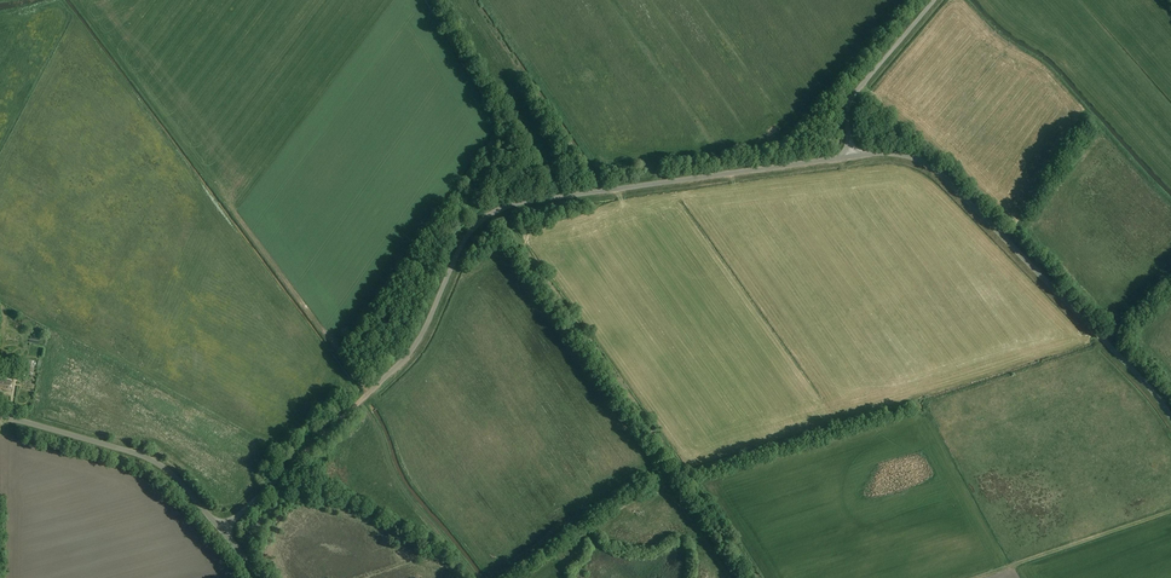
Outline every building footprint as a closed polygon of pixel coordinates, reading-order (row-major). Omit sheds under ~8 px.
[(34,374),(35,366),(28,365),(27,373),(34,374)] [(12,390),(14,381),(0,379),(0,388),(12,390)]
